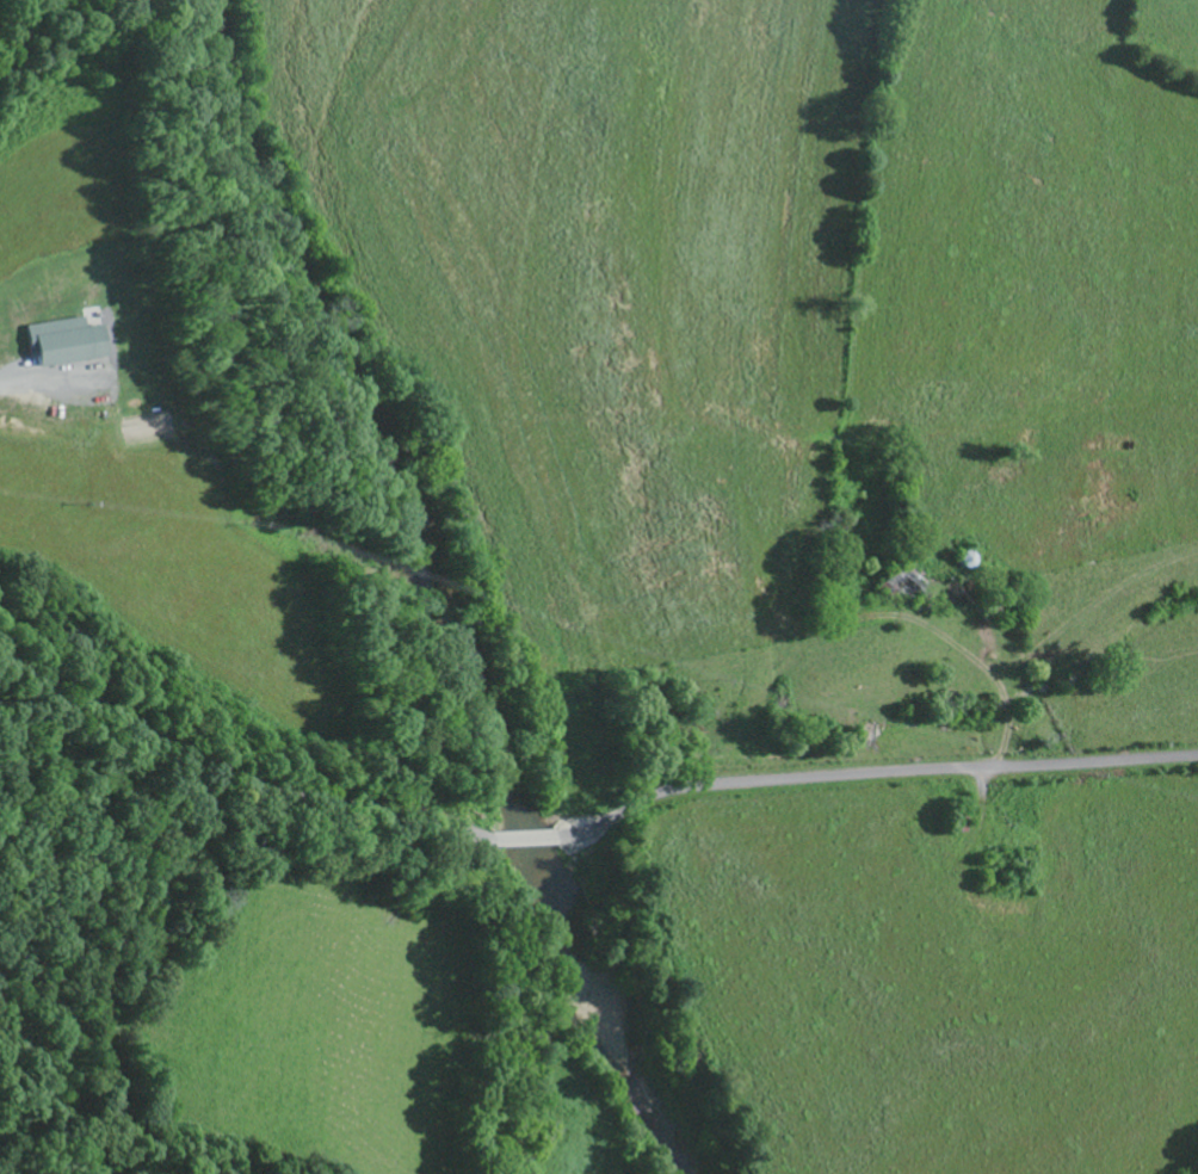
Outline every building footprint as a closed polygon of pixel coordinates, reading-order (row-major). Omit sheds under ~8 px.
[(106,359),(102,326),(83,328),(82,319),(35,326),(41,368),(106,359)]
